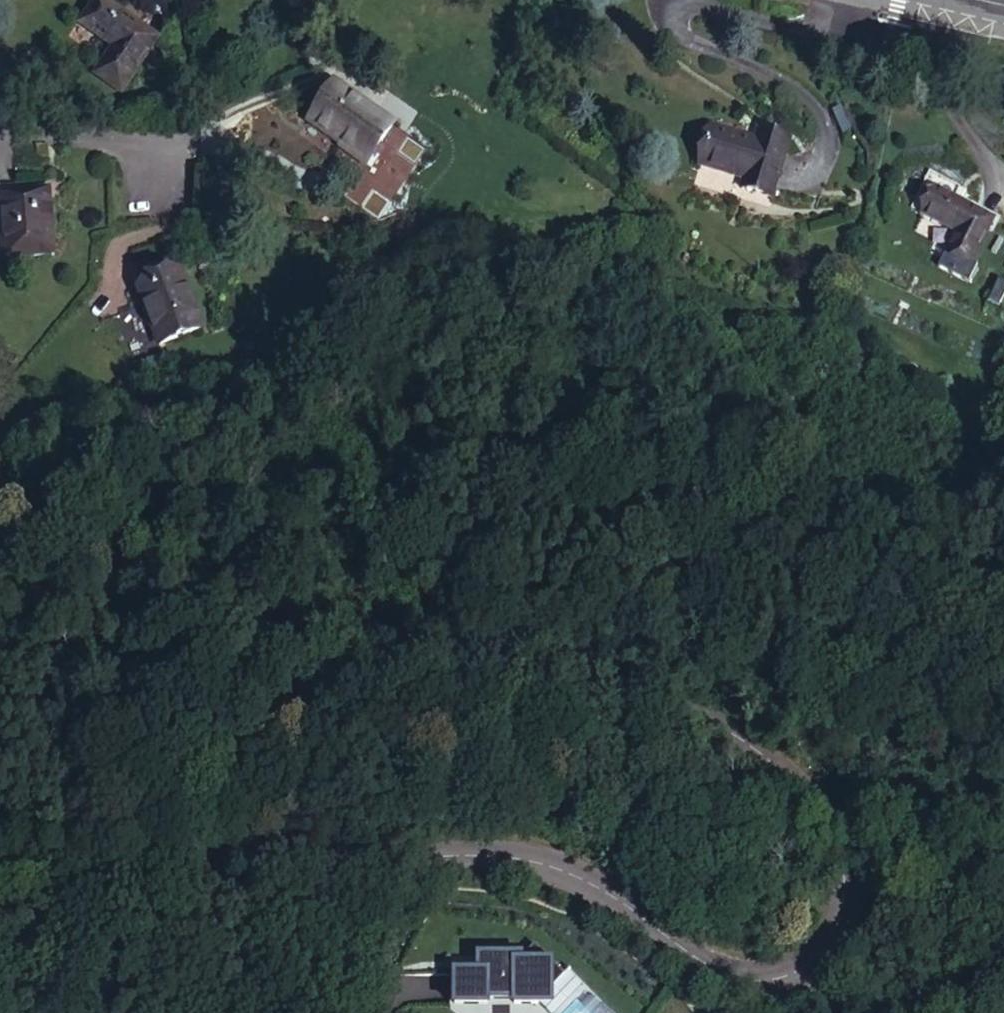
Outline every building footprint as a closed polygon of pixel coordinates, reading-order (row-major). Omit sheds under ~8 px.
[(158,39),(102,0),(96,0),(80,24),(113,46),(94,71),(120,90),(158,39)] [(367,105),(365,107),(333,85),(309,120),(350,149),(348,152),(367,165),(393,126),(377,115),(378,113),(367,105)] [(758,131),(755,141),(710,128),(700,165),(744,178),(758,182),(755,192),(772,197),(789,141),(758,131)] [(755,192),(758,182),(744,178),(741,188),(755,192)] [(972,261),(994,220),(936,190),(923,214),(956,231),(947,247),(972,261)] [(54,254),(49,191),(0,194),(0,213),(4,258),(54,254)] [(201,330),(180,273),(136,288),(158,346),(201,330)] [(557,963),(477,959),(476,974),(455,974),(454,1006),(556,1010),(557,963)]
